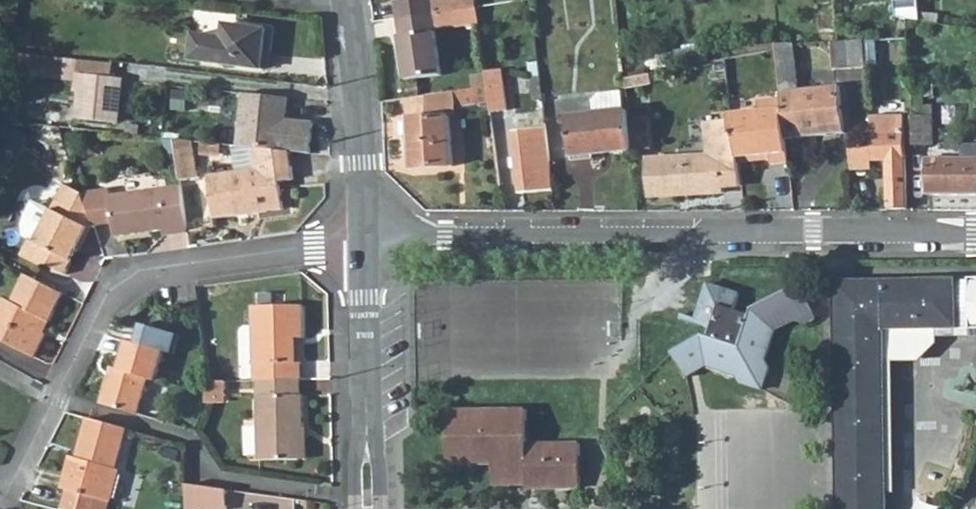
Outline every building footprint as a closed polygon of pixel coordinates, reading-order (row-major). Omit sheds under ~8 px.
[(398,20),(433,15),(461,11),(477,9),(476,0),(395,0),(398,20)] [(463,27),(479,26),(477,9),(461,11),(463,27)] [(436,31),(463,27),(461,11),(433,15),(436,31)] [(436,31),(433,15),(398,20),(406,79),(441,74),(436,31)] [(193,35),(190,59),(262,70),(268,30),(225,25),(223,40),(193,35)] [(833,72),(867,71),(867,64),(866,47),(866,41),(832,43),(833,72)] [(707,44),(674,50),(676,67),(710,61),(707,44)] [(797,90),(793,45),(781,46),(777,46),(778,49),(783,99),(786,139),(844,133),(840,87),(797,90)] [(876,46),(866,47),(867,64),(874,65),(874,58),(877,58),(876,46)] [(500,70),(485,72),(487,88),(489,103),(491,112),(506,110),(500,70)] [(650,82),(649,72),(624,76),(626,87),(650,82)] [(120,80),(77,77),(74,120),(117,123),(120,80)] [(923,78),(911,79),(912,144),(935,144),(934,105),(927,105),(923,78)] [(460,107),(489,103),(487,88),(424,96),(426,119),(409,120),(412,169),(452,167),(450,118),(461,118),(460,107)] [(243,95),(238,147),(290,153),(310,155),(313,124),(287,122),(281,121),(281,116),(287,116),(289,100),(243,95)] [(593,97),(595,115),(628,112),(626,95),(593,97)] [(868,97),(870,137),(871,148),(870,162),(886,161),(888,210),(906,210),(902,96),(868,97)] [(772,164),(788,162),(786,139),(783,99),(757,102),(757,111),(729,114),(730,123),(732,136),(735,136),(737,158),(770,155),(772,164)] [(570,157),(632,152),(628,118),(628,112),(595,115),(567,118),(570,157)] [(645,115),(628,118),(632,152),(648,150),(645,115)] [(704,159),(648,159),(648,197),(722,196),(722,189),(740,189),(737,158),(735,136),(732,136),(730,123),(703,122),(704,159)] [(519,195),(551,192),(546,126),(513,128),(515,157),(516,167),(519,195)] [(190,142),(174,140),(176,150),(191,149),(190,142)] [(962,160),(975,160),(975,147),(962,146),(962,160)] [(293,175),(290,153),(238,147),(232,147),(236,169),(207,173),(214,215),(246,210),(245,202),(252,201),(254,208),(282,204),(277,178),(293,175)] [(870,162),(871,148),(850,151),(851,173),(871,173),(870,162)] [(176,150),(180,178),(195,176),(191,149),(176,150)] [(927,159),(927,195),(975,195),(975,160),(962,160),(927,159)] [(163,232),(187,229),(181,182),(109,193),(108,185),(79,189),(81,194),(90,221),(72,227),(78,244),(74,250),(79,252),(92,226),(91,224),(113,221),(115,233),(162,227),(163,232)] [(72,227),(90,221),(81,194),(63,185),(48,214),(30,205),(23,219),(20,229),(22,239),(25,241),(16,258),(39,268),(41,266),(61,276),(74,250),(78,244),(72,227)] [(246,210),(254,208),(252,201),(245,202),(246,210)] [(61,294),(24,275),(10,302),(2,298),(0,303),(0,341),(31,357),(42,334),(37,331),(41,321),(46,323),(61,294)] [(885,493),(883,328),(936,328),(955,328),(954,282),(835,283),(838,508),(885,508),(885,493)] [(740,297),(708,288),(697,321),(682,317),(680,323),(711,332),(710,339),(703,338),(672,354),(687,382),(708,371),(737,379),(741,385),(763,391),(770,369),(766,364),(774,335),(798,318),(810,309),(795,284),(752,311),(750,318),(735,313),(740,297)] [(258,307),(259,381),(262,380),(304,380),(305,380),(305,362),(302,362),(302,338),(310,338),(309,306),(258,307)] [(814,315),(810,309),(798,318),(806,322),(814,315)] [(883,328),(885,493),(893,493),(891,363),(918,363),(936,345),(936,328),(883,328)] [(109,367),(97,403),(134,414),(146,379),(152,381),(161,352),(126,341),(117,370),(109,367)] [(304,396),(304,380),(262,380),(263,459),(301,459),(301,430),(306,430),(306,396),(304,396)] [(223,404),(223,381),(206,382),(199,404),(223,404)] [(528,411),(448,411),(449,464),(491,464),(491,484),(527,485),(527,489),(578,489),(579,444),(529,444),(528,411)] [(58,508),(106,508),(118,472),(115,470),(127,430),(86,417),(76,448),(82,451),(80,459),(73,457),(69,455),(58,485),(65,488),(58,508)] [(309,430),(306,430),(301,430),(301,459),(310,459),(309,430)] [(76,448),(73,457),(80,459),(82,451),(76,448)] [(224,490),(184,484),(185,505),(213,508),(222,508),(224,490)]
